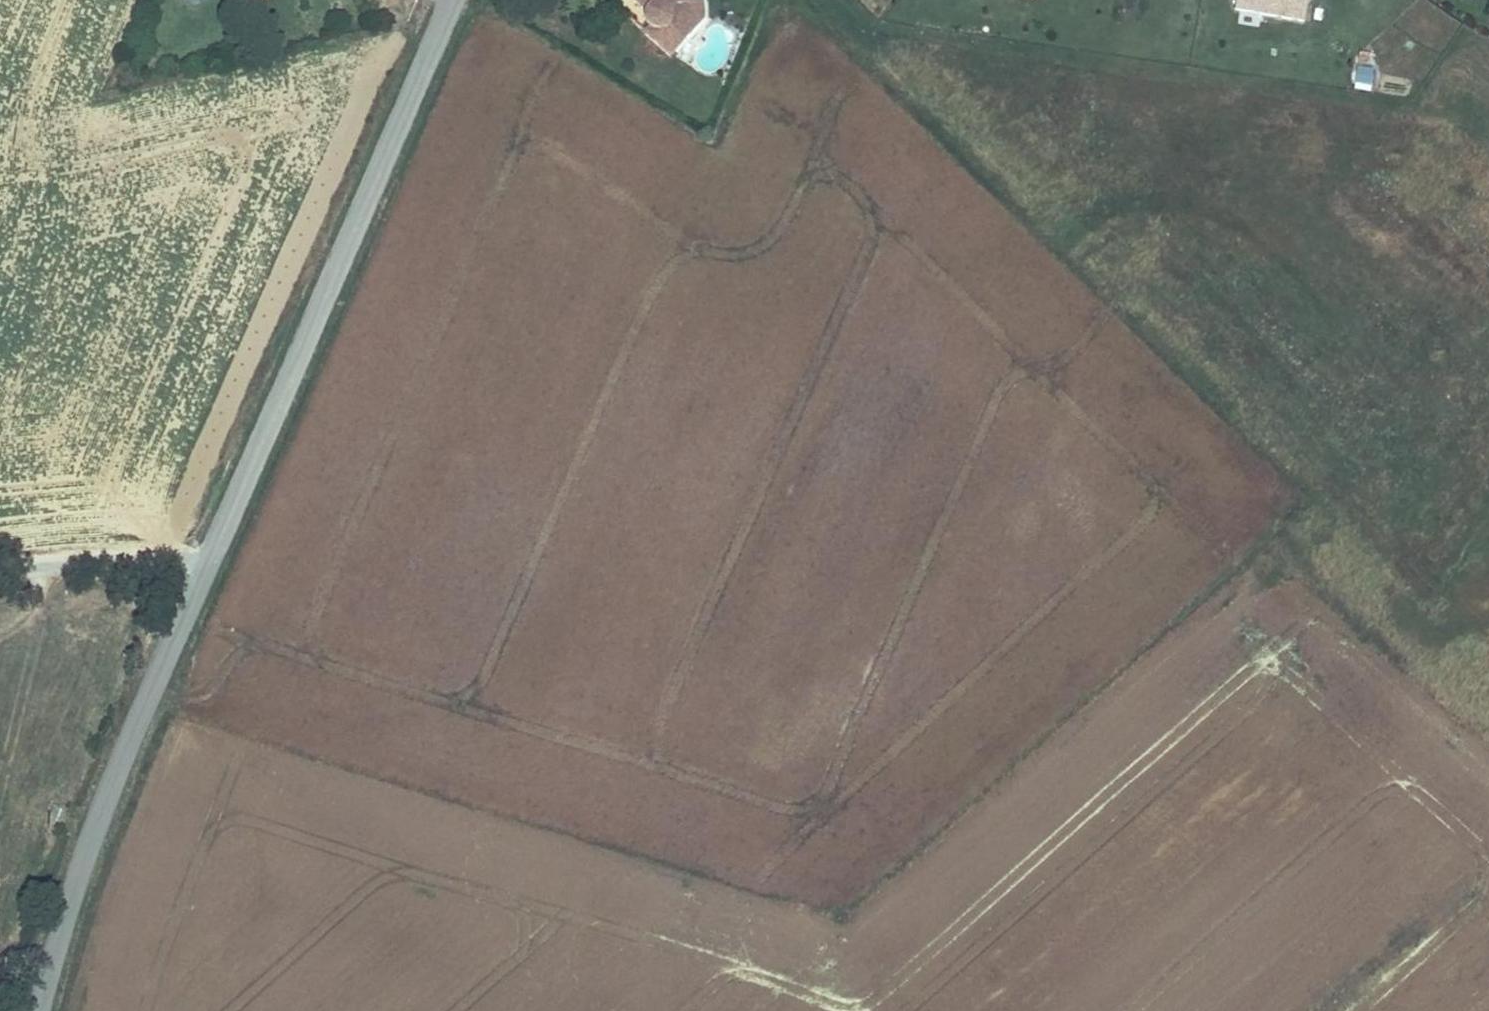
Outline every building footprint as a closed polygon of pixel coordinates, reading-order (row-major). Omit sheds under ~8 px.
[(692,1),(692,0),(642,0),(644,2),(643,25),(673,51),(691,29),(692,1)] [(1232,3),(1303,15),(1305,0),(1233,0),(1232,3)] [(704,1),(692,1),(691,29),(703,13),(704,1)]
